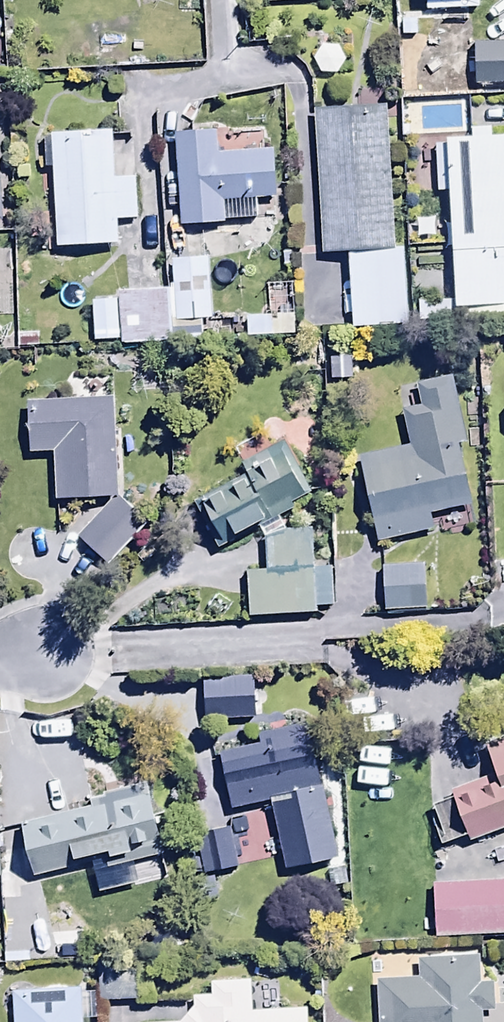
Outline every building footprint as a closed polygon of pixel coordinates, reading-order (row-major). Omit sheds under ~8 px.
[(423,4),(427,4),(428,11),(482,9),(482,0),(422,0),(423,4)] [(388,111),(315,116),(323,257),(347,256),(351,333),(409,329),(404,253),(397,254),(388,111)] [(490,140),(489,130),(468,131),(468,144),(431,146),(435,197),(445,196),(451,304),(416,306),(418,329),(503,324),(503,140),(490,140)] [(116,136),(52,137),(54,252),(119,251),(119,223),(136,223),(135,182),(117,182),(116,136)] [(215,137),(174,139),(178,231),(227,229),(227,207),(273,205),(271,157),(216,159),(215,137)] [(120,302),(91,303),(92,344),(119,343),(119,348),(175,347),(174,325),(214,324),(212,264),(170,265),(171,296),(120,297),(120,302)] [(274,317),(248,319),(249,341),(276,340),(274,317)] [(468,446),(451,379),(412,388),(418,412),(398,417),(406,451),(359,463),(379,546),(436,532),(432,517),(470,508),(455,449),(468,446)] [(112,405),(28,406),(28,458),(55,457),(56,503),(112,502),(112,405)] [(219,551),(306,496),(278,452),(191,507),(219,551)] [(147,526),(118,499),(79,542),(108,569),(147,526)] [(248,576),(249,620),(317,618),(317,611),(332,611),(330,578),(312,579),(311,538),(266,539),(267,575),(248,576)] [(382,571),(383,610),(425,610),(424,570),(382,571)] [(204,680),(206,721),(253,721),(253,680),(204,680)] [(261,749),(220,756),(230,813),(270,807),(281,873),(336,863),(313,728),(259,737),(261,749)] [(470,844),(503,833),(503,737),(486,743),(498,778),(449,794),(451,801),(428,809),(440,847),(468,838),(470,844)] [(91,810),(21,826),(34,881),(106,864),(108,871),(166,857),(149,787),(89,801),(91,810)] [(233,836),(196,841),(201,878),(237,873),(233,836)] [(433,887),(434,940),(503,938),(503,885),(433,887)] [(378,986),(379,1021),(481,1021),(480,1015),(496,1015),(495,988),(480,989),(479,963),(417,965),(417,984),(378,986)] [(307,1012),(251,1015),(249,986),(211,988),(212,999),(193,1000),(194,1013),(186,1021),(307,1021),(307,1012)] [(14,1021),(83,1021),(83,993),(14,994),(14,1021)]
